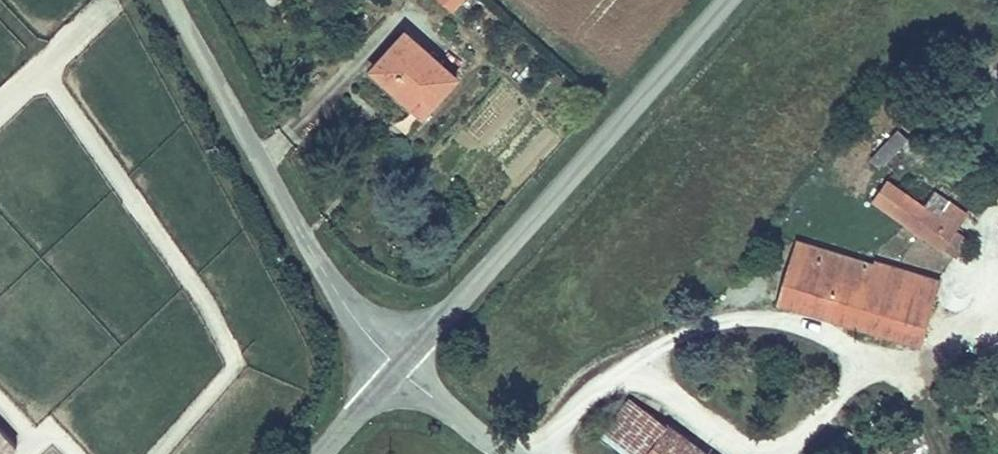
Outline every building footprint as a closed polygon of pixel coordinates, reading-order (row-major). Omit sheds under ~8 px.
[(421,118),(453,82),(405,39),(373,75),(421,118)] [(905,140),(896,132),(870,162),(876,166),(882,159),(886,163),(905,140)] [(957,230),(968,212),(935,190),(925,205),(888,181),(873,205),(895,219),(902,210),(919,221),(912,230),(950,255),(964,234),(957,230)] [(912,230),(919,221),(902,210),(895,219),(912,230)] [(919,344),(938,279),(877,260),(875,264),(797,241),(779,302),(919,344)] [(600,438),(621,453),(709,453),(632,396),(600,438)] [(0,420),(0,453),(3,453),(18,439),(0,420)]
